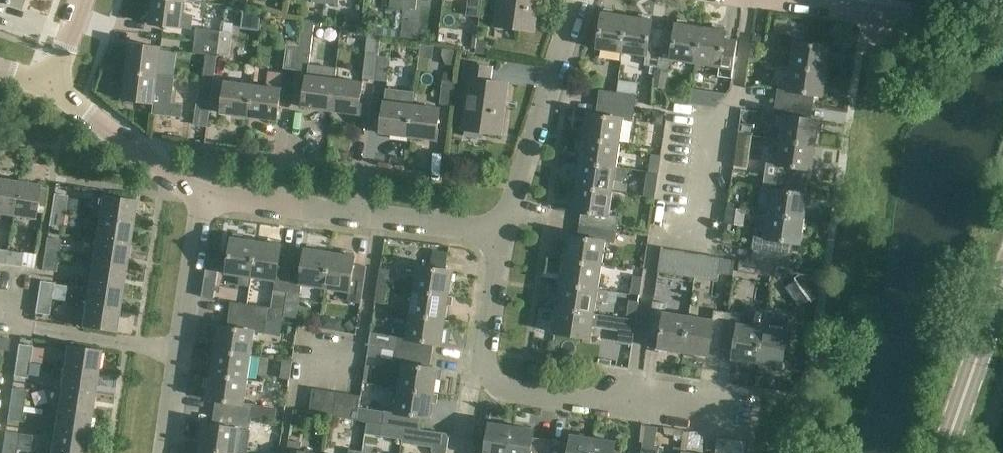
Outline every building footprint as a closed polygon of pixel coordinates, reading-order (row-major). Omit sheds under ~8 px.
[(23,0),(0,0),(0,1),(20,8),(23,0)] [(170,26),(182,27),(185,0),(153,0),(150,23),(170,26)] [(404,7),(402,22),(406,22),(406,20),(411,18),(413,13),(414,8),(415,8),(416,0),(405,0),(404,7)] [(467,15),(466,24),(479,26),(480,17),(483,0),(469,0),(467,15)] [(509,27),(534,30),(534,29),(529,28),(533,0),(499,0),(496,25),(509,27)] [(622,53),(628,16),(603,12),(597,49),(622,53)] [(628,16),(622,53),(646,56),(645,65),(658,67),(663,30),(651,28),(653,19),(628,16)] [(303,19),(299,46),(296,69),(309,70),(312,47),(315,25),(322,26),(322,22),(303,19)] [(421,36),(422,21),(408,20),(407,25),(403,25),(401,38),(410,39),(411,35),(421,36)] [(663,30),(658,67),(672,69),(673,60),(696,64),(701,27),(677,23),(675,32),(663,30)] [(376,27),(375,33),(381,35),(393,38),(396,38),(399,38),(400,31),(376,27)] [(735,61),(737,41),(725,39),(726,30),(701,27),(696,64),(720,68),(718,76),(732,78),(735,61)] [(219,43),(220,31),(197,28),(195,40),(219,43)] [(220,31),(219,43),(217,55),(230,56),(233,32),(220,31)] [(343,43),(357,45),(359,33),(344,31),(343,43)] [(370,33),(367,54),(364,78),(376,79),(381,35),(375,33),(370,33)] [(393,38),(381,35),(376,79),(389,81),(392,57),(390,57),(393,38)] [(399,38),(396,38),(394,48),(398,52),(405,54),(409,50),(411,41),(399,38)] [(217,55),(219,43),(195,40),(194,52),(207,54),(203,80),(214,82),(217,55)] [(478,40),(476,53),(489,55),(491,42),(478,40)] [(790,66),(827,71),(831,46),(794,41),(790,66)] [(130,43),(127,71),(158,75),(162,47),(130,43)] [(761,44),(752,43),(749,59),(758,61),(761,44)] [(284,67),(296,69),(299,46),(287,45),(284,67)] [(442,56),(442,55),(445,65),(456,66),(458,50),(443,48),(442,56)] [(469,81),(465,109),(463,128),(501,133),(502,132),(497,132),(501,100),(506,101),(508,84),(490,81),(492,68),(466,64),(464,80),(469,81)] [(824,96),(827,71),(790,66),(787,90),(778,89),(776,101),(813,107),(815,95),(824,96)] [(655,70),(653,86),(665,88),(667,72),(655,70)] [(158,75),(127,71),(123,99),(155,103),(158,75)] [(304,107),(331,111),(335,79),(308,75),(304,107)] [(254,84),(250,116),(278,120),(282,87),(281,87),(282,78),(269,76),(267,85),(254,84)] [(363,82),(335,79),(331,111),(359,114),(363,82)] [(214,82),(203,80),(202,80),(198,103),(211,105),(214,82)] [(222,113),(250,116),(254,84),(226,80),(222,113)] [(457,82),(444,80),(441,104),(454,105),(457,82)] [(598,102),(634,107),(635,95),(600,89),(598,102)] [(381,133),(409,136),(413,104),(398,102),(400,91),(386,90),(385,100),(381,133)] [(811,119),(813,107),(776,101),(774,115),(783,116),(780,140),(816,145),(820,120),(811,119)] [(587,113),(584,137),(620,142),(624,118),(632,119),(634,107),(598,102),(596,114),(587,113)] [(440,107),(413,104),(409,136),(436,140),(440,107)] [(652,112),(650,124),(662,125),(664,114),(652,112)] [(580,161),(617,167),(620,142),(584,137),(580,161)] [(812,170),(816,145),(780,140),(776,164),(767,162),(765,175),(802,180),(803,168),(812,170)] [(654,154),(651,172),(660,173),(663,156),(654,154)] [(580,161),(577,185),(613,191),(615,180),(625,182),(627,168),(617,167),(580,161)] [(648,190),(657,191),(660,173),(651,172),(648,190)] [(800,192),(802,180),(765,175),(763,188),(772,190),(769,213),(805,219),(809,194),(800,192)] [(0,179),(0,213),(13,215),(18,182),(0,179)] [(40,185),(18,182),(13,215),(35,219),(40,185)] [(580,223),(616,229),(618,215),(610,214),(613,191),(577,185),(573,211),(581,212),(580,223)] [(51,210),(65,212),(68,196),(54,193),(51,210)] [(102,195),(99,215),(99,217),(132,222),(136,200),(102,195)] [(730,208),(728,223),(744,226),(746,210),(730,208)] [(65,212),(51,210),(49,226),(63,228),(65,212)] [(805,219),(769,213),(765,238),(757,236),(755,249),(791,254),(792,248),(794,246),(795,243),(801,244),(805,219)] [(129,244),(132,222),(99,217),(95,239),(129,244)] [(614,242),(616,229),(580,223),(578,236),(569,235),(565,259),(602,265),(606,241),(614,242)] [(44,253),(58,256),(61,239),(47,237),(44,253)] [(227,273),(240,275),(238,285),(250,287),(252,277),(257,240),(232,237),(227,273)] [(125,266),(129,244),(95,239),(92,261),(125,266)] [(282,244),(257,240),(252,277),(275,281),(271,307),(269,307),(267,320),(283,322),(293,255),(281,253),(282,244)] [(293,255),(283,322),(284,322),(287,298),(300,300),(302,285),(325,288),(331,251),(306,248),(305,256),(293,255)] [(662,248),(658,272),(670,274),(674,250),(662,248)] [(791,254),(755,249),(753,262),(789,267),(791,254)] [(23,253),(7,250),(5,264),(21,267),(23,253)] [(686,251),(674,250),(670,274),(682,276),(686,251)] [(356,255),(331,251),(325,288),(350,292),(348,301),(361,303),(367,266),(355,264),(356,255)] [(686,251),(682,276),(695,278),(698,253),(686,251)] [(44,253),(42,269),(56,272),(58,256),(44,253)] [(709,255),(698,253),(695,278),(705,280),(709,255)] [(709,255),(705,280),(718,281),(721,257),(709,255)] [(602,265),(565,259),(562,283),(599,289),(602,265)] [(740,259),(738,271),(750,273),(752,261),(740,259)] [(122,288),(125,266),(92,261),(88,283),(122,288)] [(417,265),(414,285),(413,289),(450,295),(454,271),(417,265)] [(390,269),(381,268),(378,284),(388,285),(390,269)] [(812,276),(800,274),(795,278),(812,301),(817,298),(819,286),(812,276)] [(642,294),(644,277),(636,276),(633,293),(642,294)] [(54,283),(40,281),(37,297),(51,299),(52,297),(54,284),(54,283)] [(118,310),(122,288),(88,283),(85,305),(118,310)] [(213,283),(203,290),(211,300),(221,293),(213,283)] [(562,283),(558,307),(595,312),(597,302),(608,303),(609,291),(599,290),(599,289),(562,283)] [(54,284),(52,297),(64,299),(66,285),(54,284)] [(385,302),(388,285),(378,284),(376,301),(385,302)] [(450,295),(413,289),(409,314),(446,320),(450,295)] [(49,315),(51,299),(37,297),(35,313),(49,315)] [(632,300),(629,317),(638,318),(641,301),(632,300)] [(659,349),(684,352),(689,315),(665,311),(667,302),(654,300),(648,338),(660,340),(659,349)] [(229,314),(267,320),(269,307),(251,304),(231,302),(229,314)] [(115,332),(118,310),(85,305),(82,327),(115,332)] [(595,312),(558,307),(554,333),(591,338),(595,312)] [(733,360),(758,363),(766,310),(754,308),(751,325),(738,323),(740,313),(728,312),(722,349),(734,351),(733,360)] [(710,347),(722,349),(728,312),(714,309),(713,319),(689,315),(684,352),(709,356),(710,347)] [(766,310),(758,363),(782,367),(788,330),(774,328),(775,321),(766,319),(767,310),(766,310)] [(219,325),(215,349),(252,355),(256,331),(265,333),(267,320),(229,314),(228,326),(219,325)] [(446,320),(409,314),(406,337),(397,336),(395,349),(432,355),(434,343),(443,344),(446,320)] [(323,316),(321,328),(340,331),(342,319),(323,316)] [(638,318),(629,317),(627,334),(636,335),(638,318)] [(350,320),(344,324),(349,332),(356,328),(350,320)] [(10,339),(0,338),(0,349),(8,351),(10,339)] [(19,344),(16,360),(30,362),(33,346),(19,344)] [(64,367),(97,372),(101,350),(67,345),(64,367)] [(215,349),(211,374),(249,379),(252,355),(215,349)] [(398,387),(435,393),(439,368),(430,367),(432,355),(395,349),(393,362),(402,363),(398,387)] [(28,378),(30,362),(16,360),(14,376),(28,378)] [(282,377),(290,379),(293,361),(284,360),(282,377)] [(94,394),(97,372),(64,367),(60,389),(94,394)] [(252,417),(276,421),(284,422),(285,412),(278,411),(278,408),(245,403),(249,379),(211,374),(208,399),(216,400),(215,411),(252,417)] [(26,390),(12,387),(10,404),(24,406),(26,390)] [(358,420),(383,424),(421,430),(423,416),(431,418),(435,393),(398,387),(394,411),(385,410),(385,411),(360,407),(358,419),(358,420)] [(310,412),(323,414),(327,390),(314,388),(310,412)] [(57,411),(91,416),(94,394),(60,389),(57,411)] [(323,414),(334,415),(338,392),(327,390),(323,414)] [(338,392),(334,415),(346,417),(349,393),(338,392)] [(361,395),(349,393),(346,417),(358,419),(360,407),(361,395)] [(21,422),(24,406),(10,404),(7,420),(21,422)] [(87,438),(91,416),(57,411),(54,433),(87,438)] [(252,417),(215,411),(213,424),(204,423),(200,448),(235,452),(237,452),(241,429),(250,431),(252,417)] [(512,426),(490,423),(489,434),(483,433),(483,430),(482,429),(478,452),(508,452),(512,426)] [(381,435),(399,438),(419,441),(421,430),(383,424),(381,435)] [(512,426),(508,452),(550,452),(551,443),(533,440),(534,429),(512,426)] [(19,433),(6,431),(5,431),(3,447),(17,449),(19,433)] [(87,438),(54,433),(51,452),(85,452),(87,438)] [(551,443),(550,452),(592,452),(594,438),(572,435),(570,446),(551,443)] [(614,452),(616,441),(594,438),(592,452),(617,452),(614,452)] [(299,452),(301,442),(288,440),(287,452),(308,452),(299,452)]
